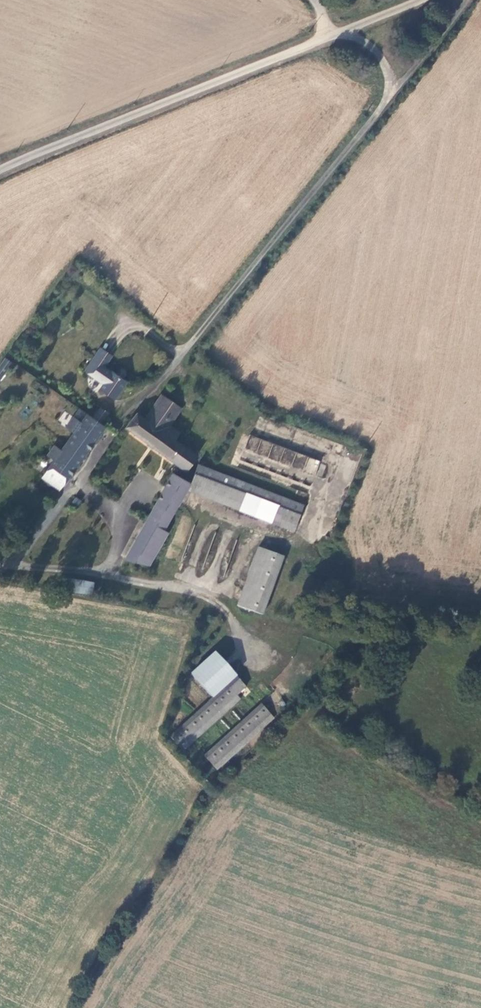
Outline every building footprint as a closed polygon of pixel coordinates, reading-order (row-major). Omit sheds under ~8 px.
[(11,357),(4,352),(0,357),(0,372),(11,357)] [(84,366),(102,379),(110,367),(91,355),(84,366)] [(116,370),(111,366),(110,367),(102,379),(99,384),(113,392),(118,386),(125,375),(122,374),(125,372),(126,369),(126,366),(124,364),(122,362),(119,363),(117,364),(116,367),(116,370)] [(184,466),(196,451),(174,435),(179,428),(170,420),(180,403),(161,391),(145,414),(136,408),(126,422),(184,466)] [(80,417),(72,411),(64,422),(73,428),(60,445),(53,439),(45,449),(52,455),(40,471),(44,474),(52,463),(65,472),(66,471),(63,468),(67,462),(71,465),(88,442),(83,438),(87,432),(93,437),(105,421),(100,418),(107,408),(100,403),(93,412),(87,409),(80,417)] [(93,437),(87,432),(83,438),(88,442),(93,437)] [(249,437),(245,453),(316,473),(320,457),(249,437)] [(195,460),(189,478),(294,518),(301,500),(195,460)] [(71,465),(67,462),(63,468),(66,471),(71,465)] [(65,472),(52,463),(44,474),(57,483),(65,472)] [(319,463),(316,475),(322,477),(326,465),(319,463)] [(173,469),(126,553),(149,558),(167,527),(164,525),(189,478),(173,469)] [(256,545),(246,578),(273,583),(282,554),(256,545)] [(63,572),(62,583),(75,585),(74,594),(90,596),(93,576),(63,572)] [(264,611),(273,583),(246,578),(238,603),(264,611)] [(249,686),(237,673),(216,651),(193,673),(215,697),(173,736),(183,746),(249,686)] [(264,701),(207,754),(218,764),(275,712),(264,701)]
